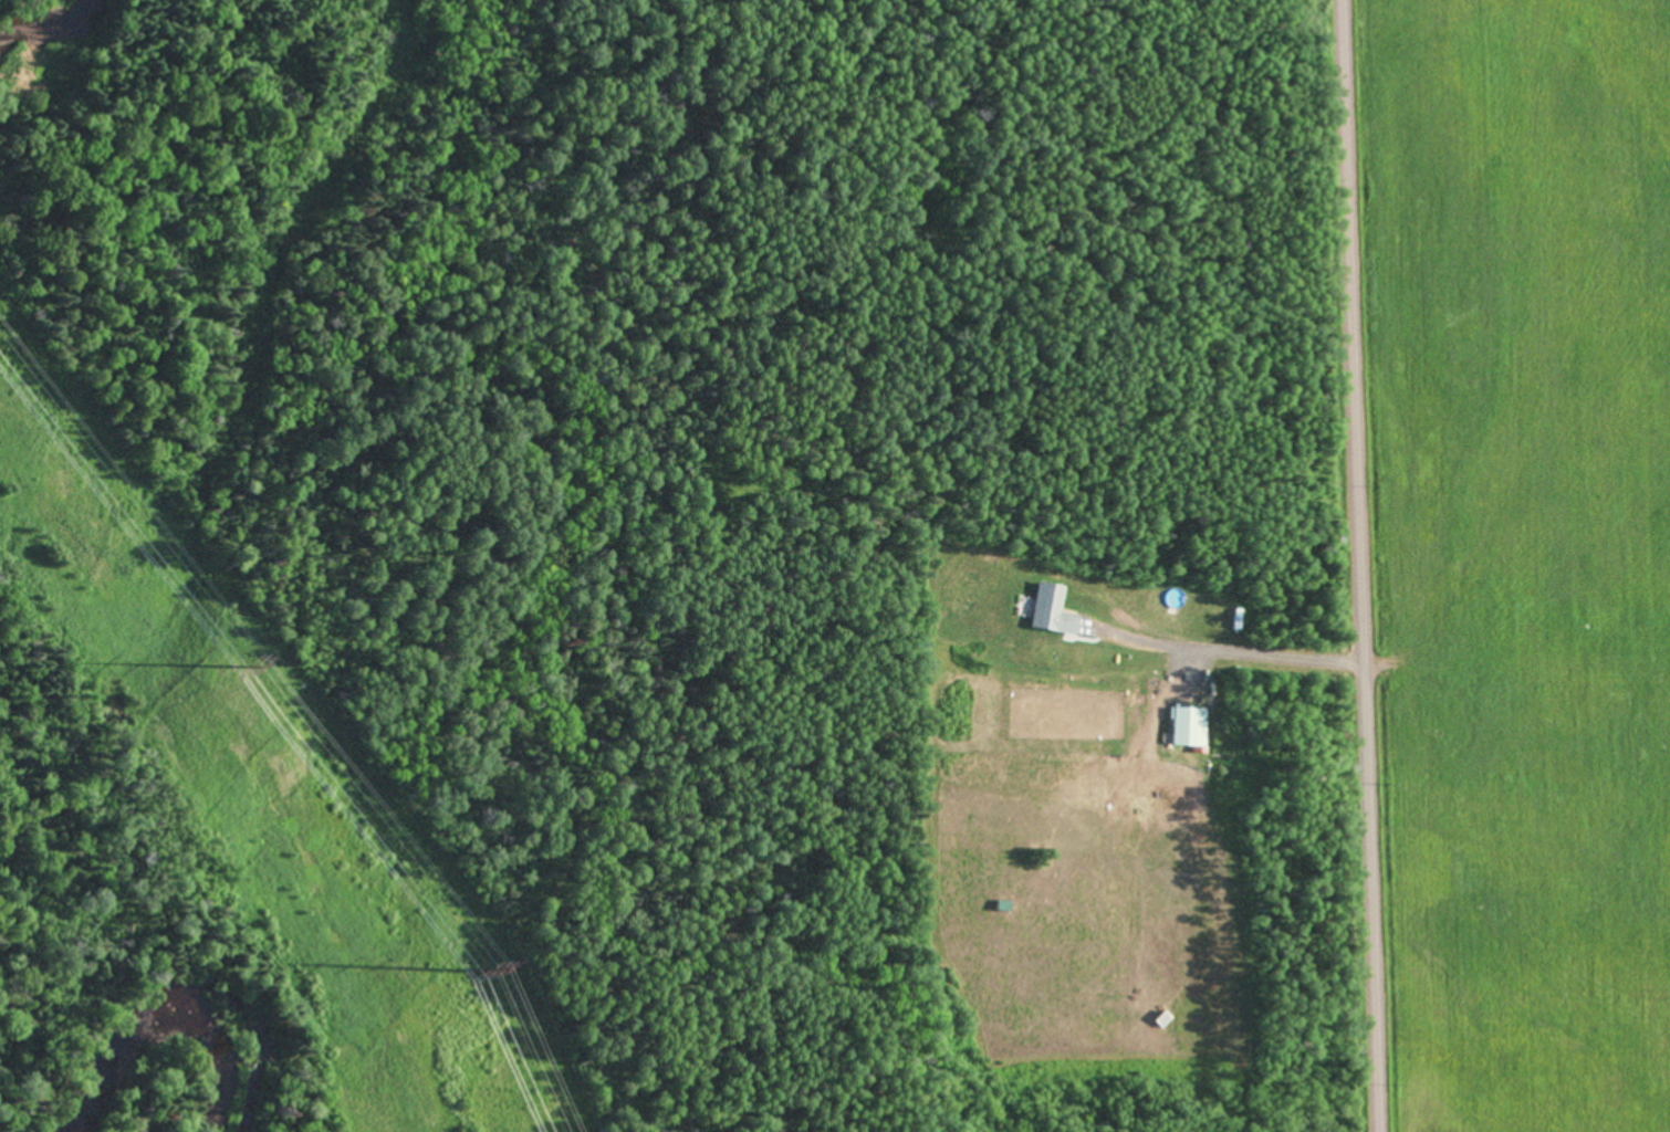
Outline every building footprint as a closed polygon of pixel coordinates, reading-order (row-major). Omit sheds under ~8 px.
[(1066,589),(1040,584),(1032,631),(1080,638),(1083,619),(1062,615),(1066,589)] [(1206,711),(1171,711),(1171,749),(1206,749),(1206,711)]
